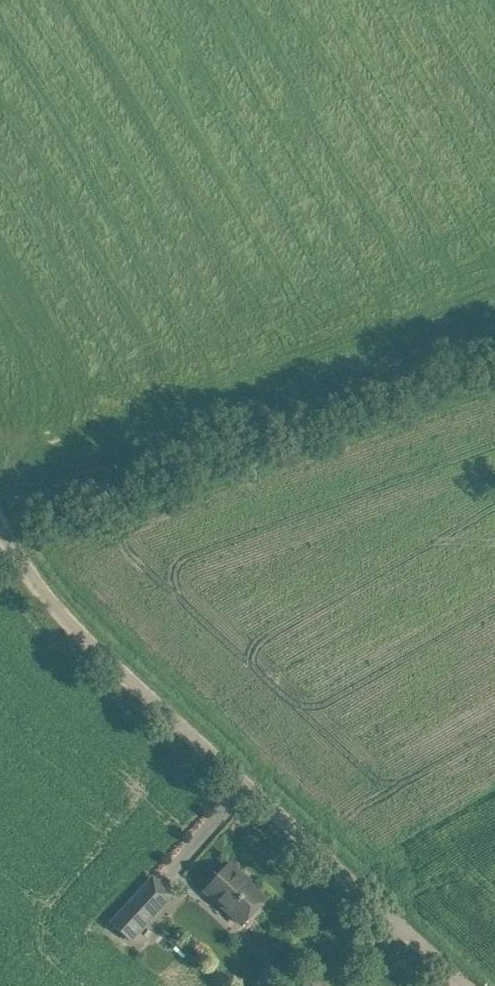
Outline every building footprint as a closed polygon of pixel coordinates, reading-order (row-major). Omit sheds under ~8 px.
[(250,881),(231,863),(205,891),(242,925),(265,899),(248,884),(250,881)] [(130,941),(155,913),(136,896),(111,923),(130,941)]
